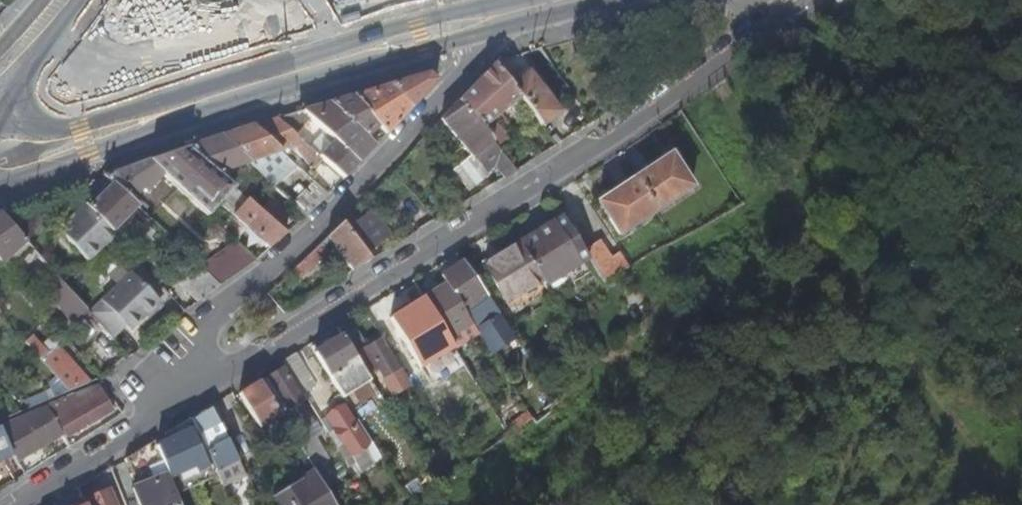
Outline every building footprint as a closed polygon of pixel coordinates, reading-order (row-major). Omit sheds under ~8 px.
[(512,87),(495,64),(460,101),(483,130),(494,121),(508,109),(516,118),(528,108),(512,87)] [(527,74),(512,87),(528,108),(542,127),(559,114),(527,74)] [(428,75),(354,96),(385,137),(436,83),(428,75)] [(354,96),(329,104),(335,110),(375,148),(385,137),(354,96)] [(483,130),(460,101),(442,120),(473,159),(486,174),(497,166),(508,180),(519,174),(518,173),(499,150),(483,130)] [(329,104),(304,111),(310,117),(335,110),(329,104)] [(310,117),(312,118),(335,142),(359,165),(375,148),(335,110),(310,117)] [(304,111),(277,119),(295,135),(312,118),(310,117),(304,111)] [(277,119),(255,126),(282,151),(295,146),(300,156),(313,170),(323,160),(320,157),(295,135),(277,119)] [(494,121),(483,130),(499,150),(510,141),(494,121)] [(255,126),(224,136),(250,162),(271,154),(289,173),(276,187),(306,217),(329,195),(319,187),(281,152),(282,151),(255,126)] [(224,136),(189,148),(216,173),(250,162),(224,136)] [(320,157),(323,160),(330,167),(334,171),(345,180),(359,165),(335,142),(320,157)] [(189,148),(148,162),(162,175),(202,212),(215,199),(220,204),(234,189),(216,173),(189,148)] [(673,154),(636,178),(658,211),(695,188),(673,154)] [(486,174),(473,159),(462,167),(479,188),(489,178),(486,174)] [(148,162),(106,177),(109,180),(135,205),(138,202),(135,198),(142,189),(146,192),(162,175),(148,162)] [(658,211),(636,178),(601,202),(622,235),(658,211)] [(110,188),(88,209),(111,233),(137,207),(135,205),(109,180),(106,184),(110,188)] [(234,189),(220,204),(233,216),(247,201),(234,189)] [(270,198),(257,210),(277,227),(288,215),(270,198)] [(247,201),(233,216),(269,250),(286,236),(277,227),(257,210),(247,201)] [(84,205),(60,228),(88,259),(113,236),(111,233),(88,209),(84,205)] [(371,213),(347,232),(366,256),(390,238),(371,213)] [(0,217),(0,264),(1,265),(26,243),(2,216),(0,217)] [(588,254),(565,218),(520,246),(543,282),(544,285),(589,257),(588,254)] [(347,232),(342,225),(327,239),(354,272),(371,262),(366,256),(347,232)] [(88,259),(60,228),(58,230),(87,260),(88,259)] [(255,261),(234,242),(199,268),(218,288),(255,261)] [(328,253),(320,245),(287,275),(295,283),(328,253)] [(621,277),(632,270),(624,256),(614,263),(603,245),(588,254),(589,257),(606,285),(621,277)] [(543,282),(520,246),(484,267),(506,304),(543,282)] [(199,268),(187,257),(169,275),(197,303),(218,288),(199,268)] [(474,311),(490,300),(464,263),(442,276),(448,285),(472,323),(480,318),(474,311)] [(86,310),(49,269),(39,278),(77,319),(86,310)] [(132,274),(116,289),(143,318),(159,304),(132,274)] [(460,347),(479,334),(472,323),(448,285),(426,299),(460,347)] [(89,313),(113,340),(125,328),(129,331),(143,318),(116,289),(89,313)] [(262,299),(254,306),(267,322),(275,315),(262,299)] [(456,349),(460,347),(426,299),(415,305),(392,319),(414,356),(448,335),(456,349)] [(344,337),(356,356),(368,349),(355,330),(344,337)] [(33,336),(25,343),(34,353),(68,391),(69,392),(91,383),(56,346),(48,354),(40,345),(33,336)] [(49,337),(40,345),(48,354),(56,346),(49,337)] [(316,354),(331,377),(343,398),(371,381),(368,375),(356,356),(344,337),(316,354)] [(6,341),(0,346),(0,360),(12,349),(6,341)] [(382,341),(368,349),(356,356),(368,375),(380,368),(387,379),(396,393),(410,385),(401,371),(382,341)] [(34,353),(25,343),(19,349),(27,358),(34,353)] [(282,363),(302,395),(315,388),(295,355),(282,363)] [(422,400),(436,392),(420,367),(407,375),(412,382),(422,400)] [(263,387),(281,415),(300,402),(303,401),(283,369),(268,378),(270,383),(263,387)] [(263,387),(260,382),(240,394),(261,428),(281,415),(263,387)] [(98,387),(74,397),(77,406),(98,393),(100,396),(103,395),(101,392),(98,387)] [(422,400),(430,412),(443,404),(436,392),(422,400)] [(74,397),(47,407),(55,423),(59,421),(67,437),(112,411),(103,395),(100,396),(98,393),(77,406),(74,397)] [(294,436),(304,430),(314,424),(300,402),(281,415),(294,436)] [(328,435),(345,461),(353,456),(369,445),(344,406),(325,418),(333,432),(328,435)] [(55,423),(47,407),(1,427),(18,460),(62,435),(55,423)] [(218,472),(240,461),(214,412),(211,407),(191,419),(218,472)] [(319,422),(328,435),(333,432),(325,418),(319,422)] [(0,430),(0,459),(11,453),(0,430)] [(294,436),(314,468),(328,460),(315,438),(311,441),(304,430),(294,436)] [(156,447),(170,477),(207,461),(192,431),(156,447)] [(170,477),(156,447),(154,441),(142,449),(165,504),(182,504),(170,477)] [(363,471),(382,459),(372,443),(369,445),(353,456),(363,471)] [(128,458),(140,485),(134,488),(141,504),(165,504),(142,449),(128,458)] [(224,486),(247,474),(240,461),(218,472),(224,486)] [(316,472),(274,498),(278,504),(337,504),(316,472)] [(109,490),(87,499),(90,504),(116,504),(109,490)]
